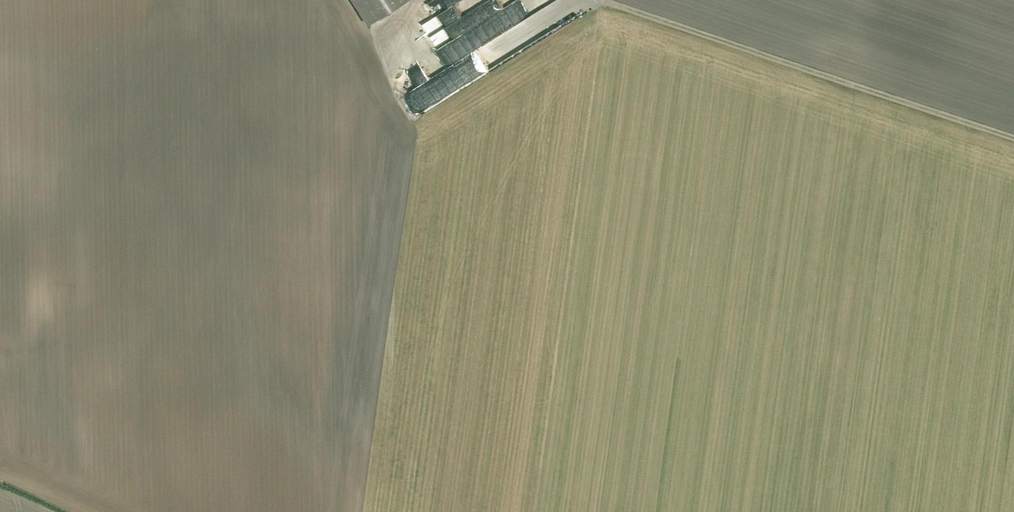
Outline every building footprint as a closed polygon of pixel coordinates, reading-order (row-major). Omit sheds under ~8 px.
[(368,19),(372,16),(398,0),(357,0),(368,19)] [(447,42),(497,14),(492,4),(497,1),(496,0),(431,0),(425,3),(447,42)] [(426,100),(430,106),(467,83),(463,76),(448,85),(441,75),(420,89),(423,93),(417,98),(420,104),(426,100)]
